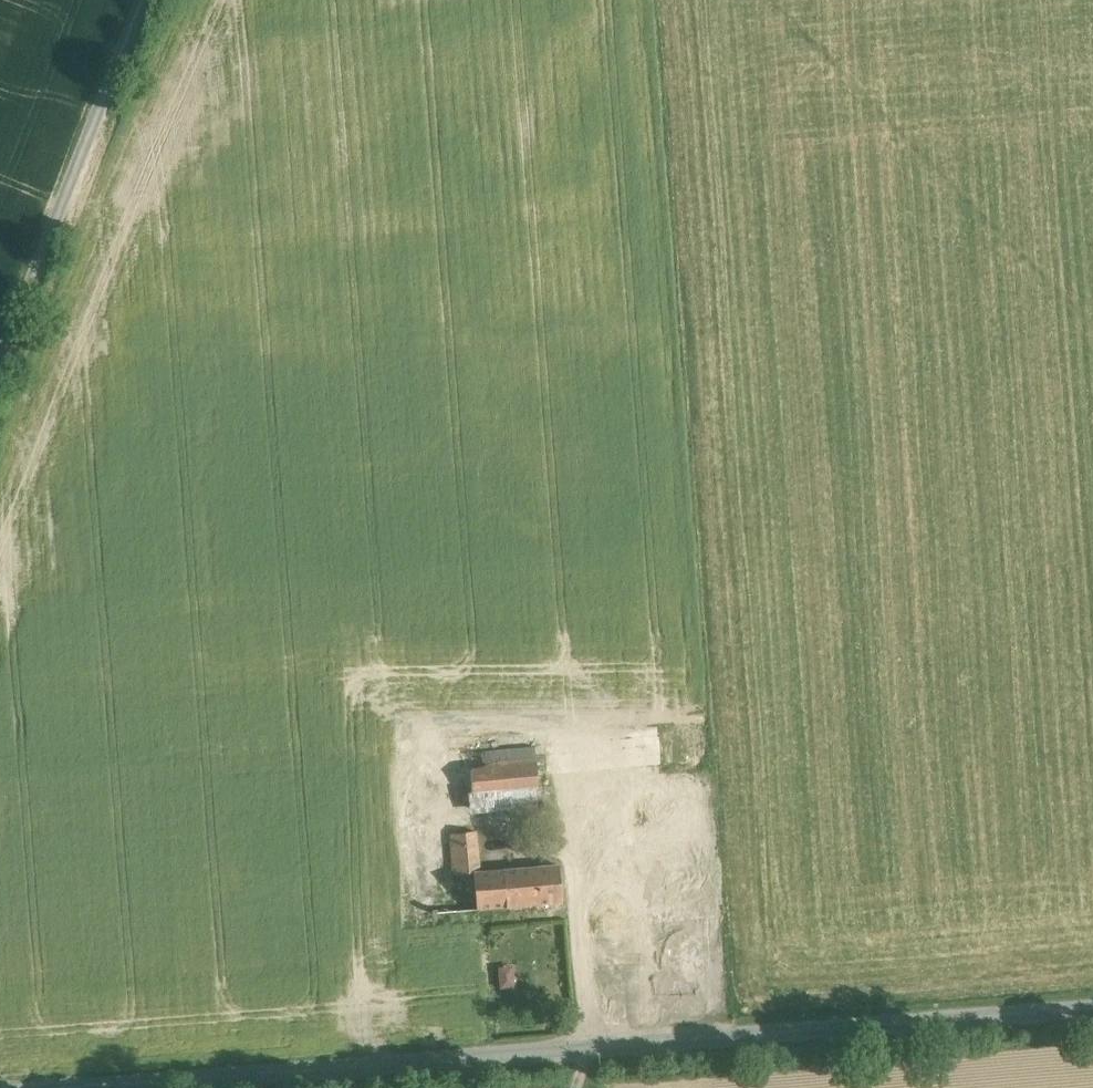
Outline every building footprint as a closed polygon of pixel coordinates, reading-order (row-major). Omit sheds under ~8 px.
[(535,765),(456,773),(459,805),(539,797),(535,765)] [(474,818),(447,821),(452,875),(474,873),(479,873),(474,818)] [(479,873),(474,873),(477,910),(486,909),(527,906),(561,903),(558,866),(479,873)]
